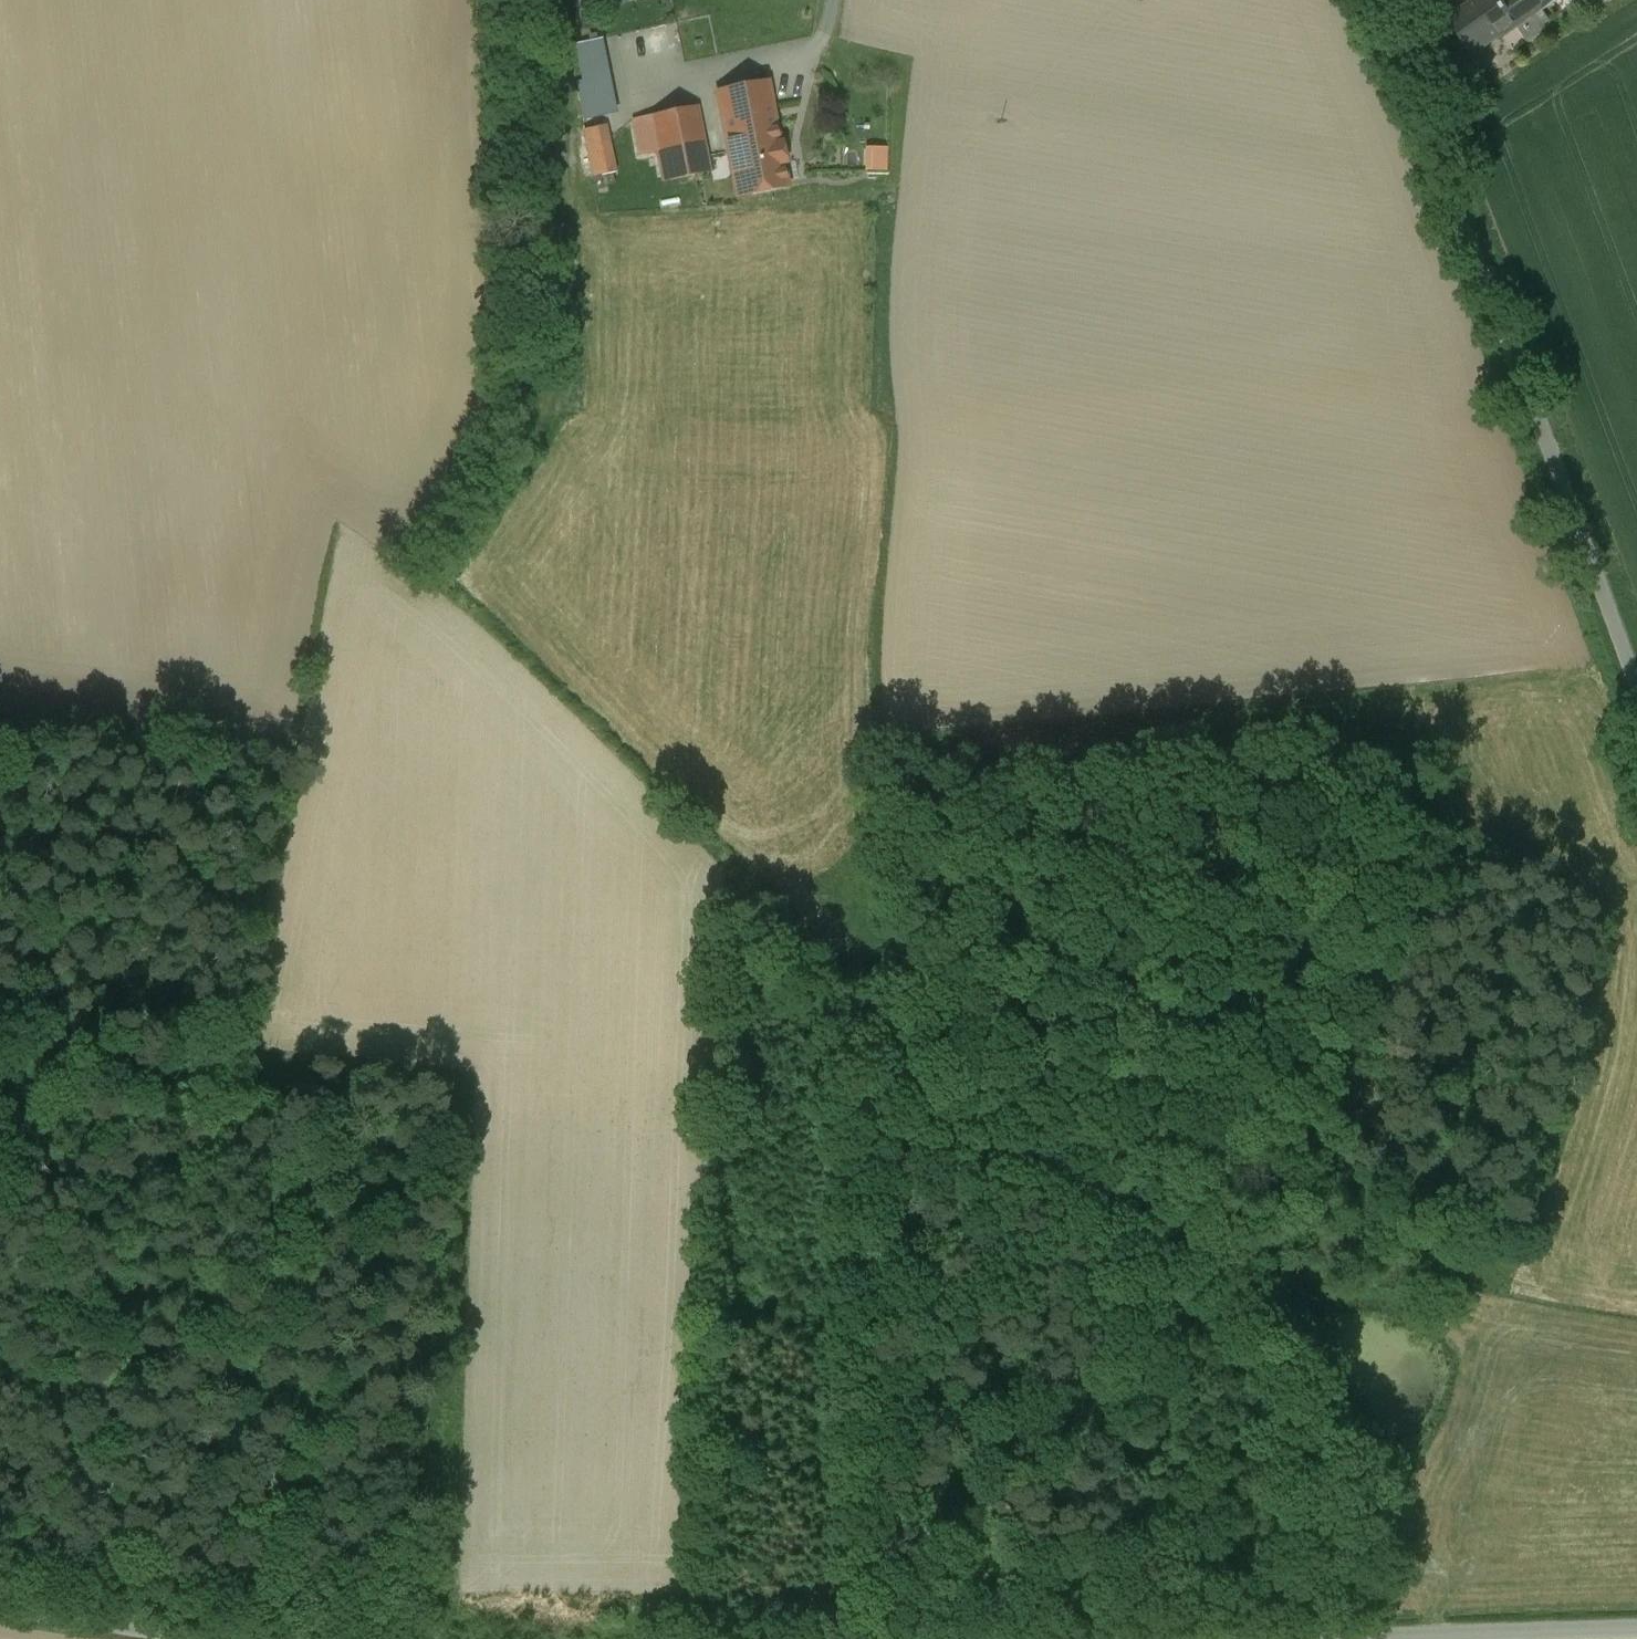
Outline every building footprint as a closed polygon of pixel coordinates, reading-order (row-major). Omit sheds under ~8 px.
[(1498,0),(1478,0),(1448,21),(1471,55),(1497,37),(1499,39),(1517,27),(1539,11),(1532,0),(1499,0),(1498,0)] [(1539,11),(1541,13),(1559,0),(1532,0),(1539,11)] [(1539,11),(1517,27),(1527,42),(1550,25),(1549,24),(1548,24),(1541,13),(1539,11)] [(599,40),(576,45),(584,84),(578,85),(584,120),(589,119),(614,114),(599,40)] [(767,83),(716,93),(735,193),(786,183),(783,164),(786,163),(782,143),(779,143),(767,83)] [(696,107),(632,120),(639,156),(654,153),(654,152),(657,151),(663,182),(709,173),(696,107)] [(586,130),(584,131),(584,133),(573,135),(583,179),(615,172),(605,126),(591,129),(586,130)]
